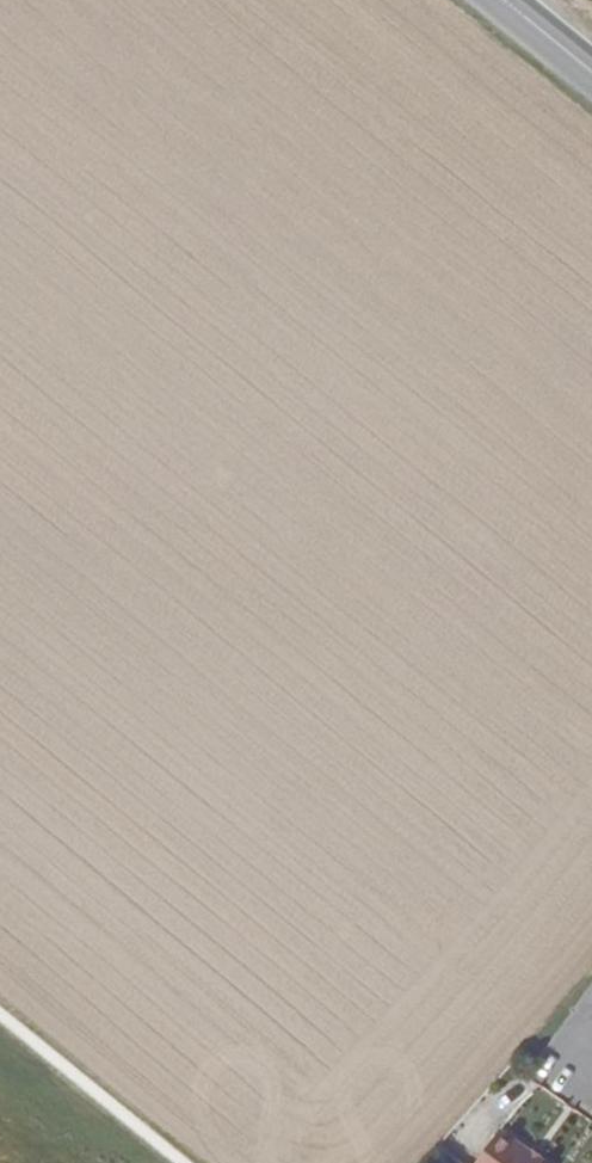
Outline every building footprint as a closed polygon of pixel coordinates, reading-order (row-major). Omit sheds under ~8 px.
[(572,1008),(591,1022),(591,980),(572,1008)] [(500,1131),(477,1162),(545,1162),(500,1131)]
